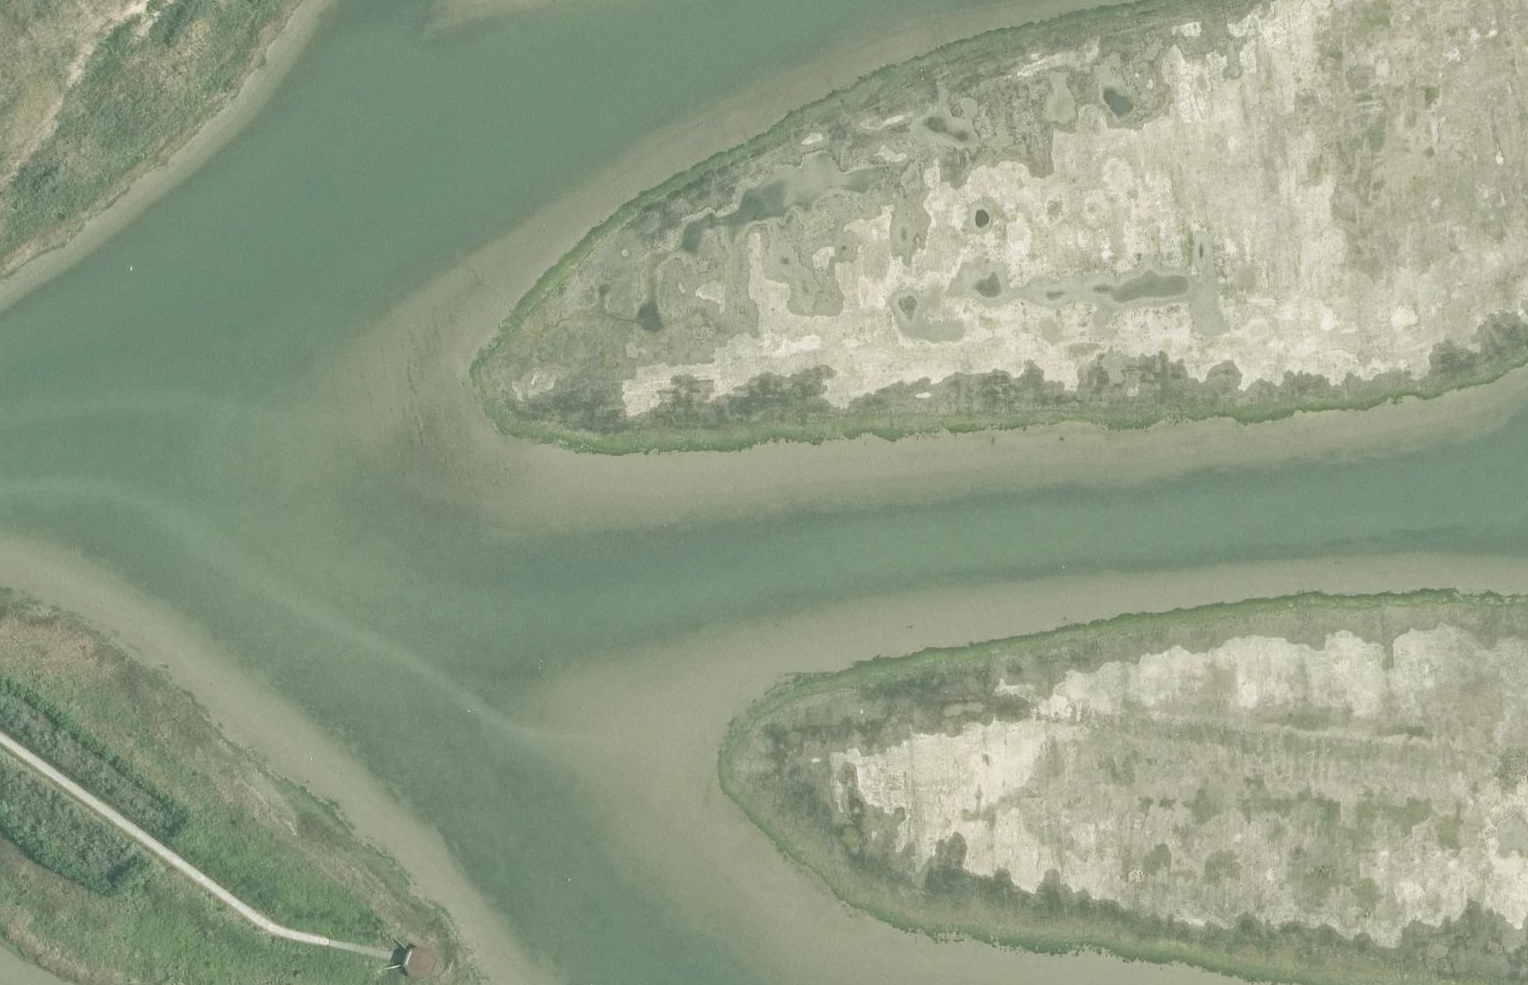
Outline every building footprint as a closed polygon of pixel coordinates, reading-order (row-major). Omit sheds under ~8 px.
[(409,952),(405,963),(411,974),(422,978),(433,972),(437,961),(431,950),(420,947),(409,952)]
